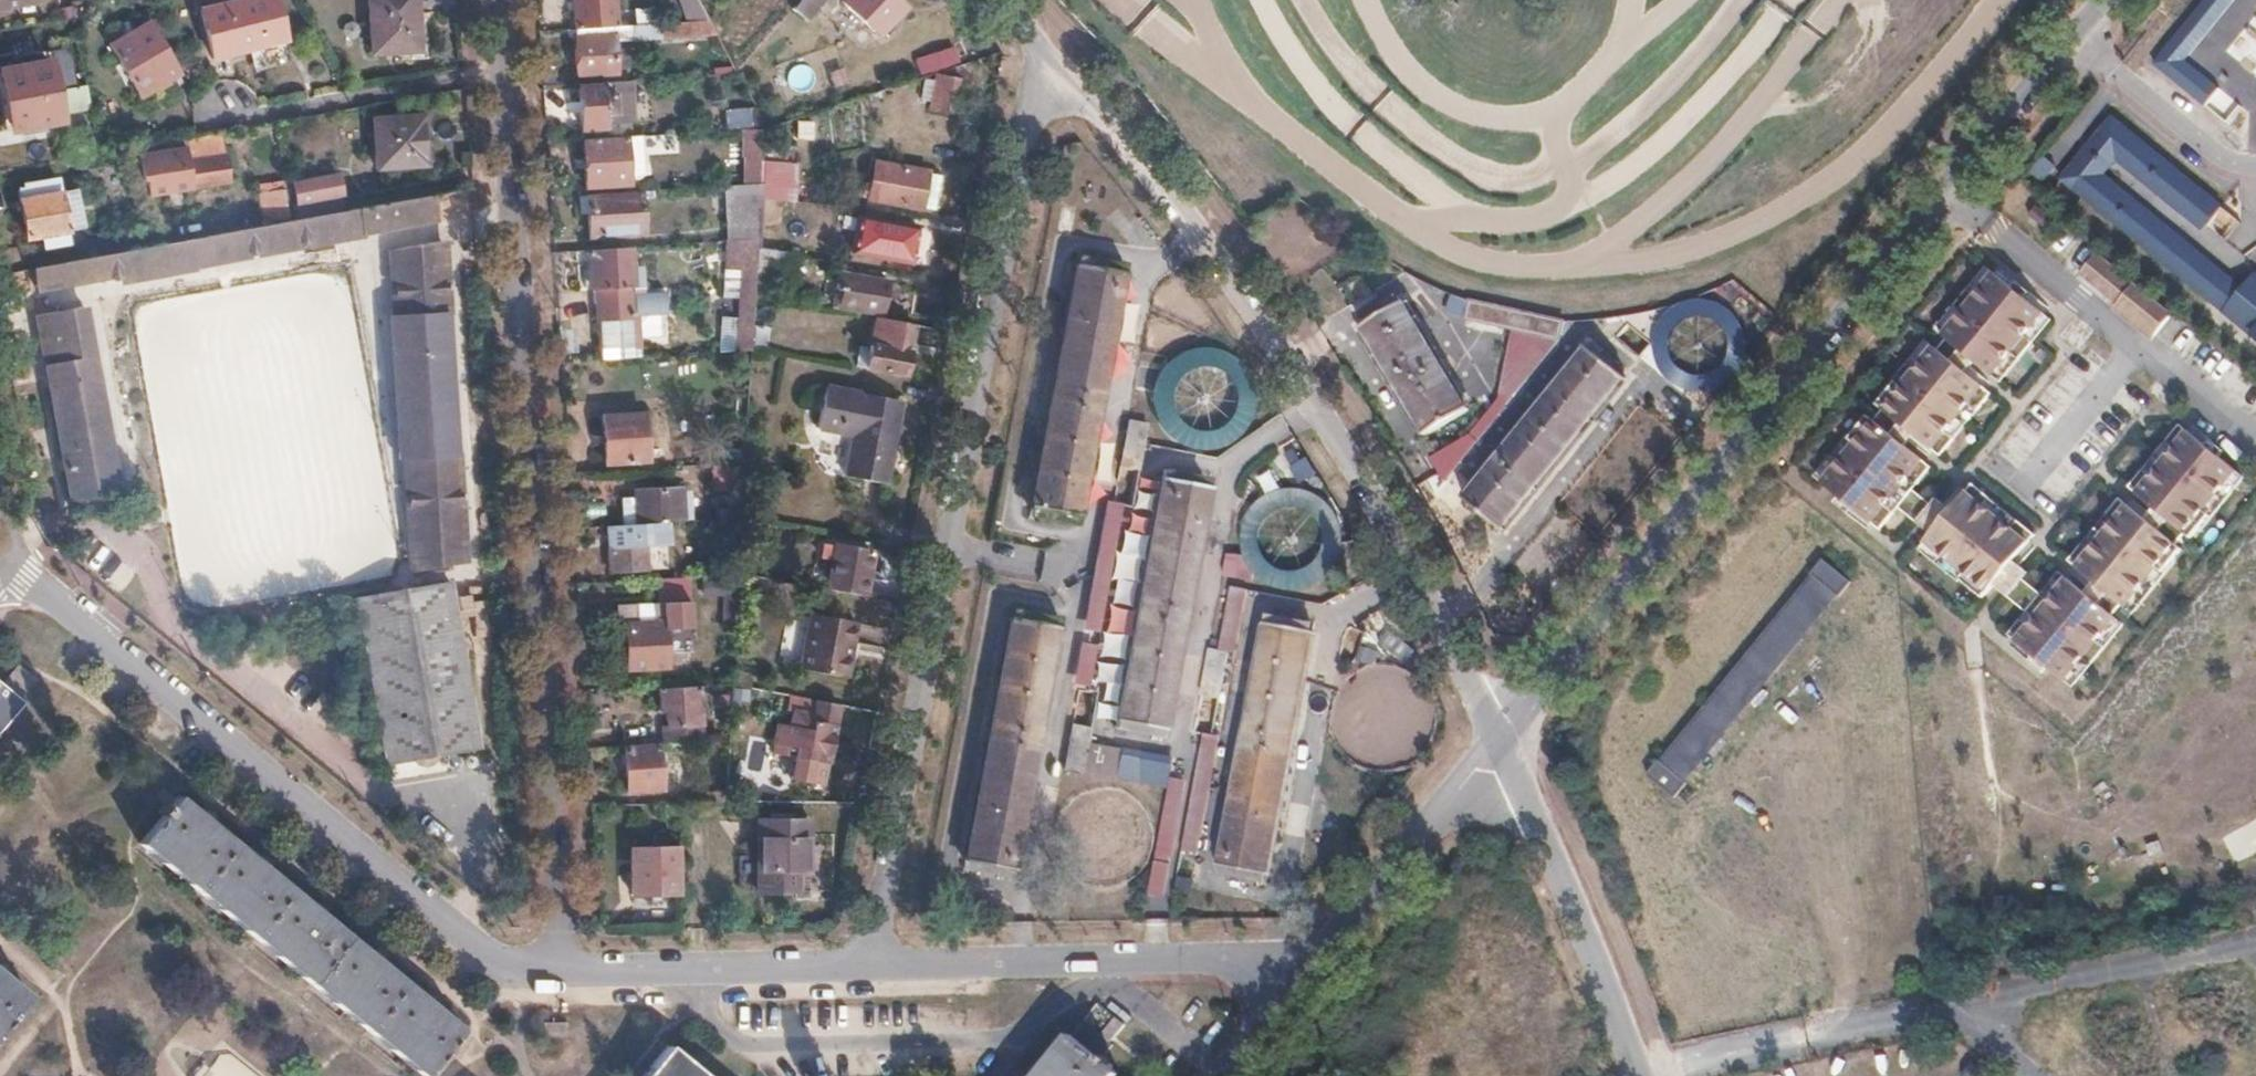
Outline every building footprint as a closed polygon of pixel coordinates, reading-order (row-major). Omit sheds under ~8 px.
[(201,7),(212,56),(284,37),(276,0),(231,0),(201,7)] [(364,53),(419,49),(416,0),(361,0),(364,53)] [(575,26),(614,23),(612,0),(573,0),(575,26)] [(789,6),(803,18),(818,0),(795,0),(789,6)] [(875,33),(900,6),(895,0),(840,0),(875,33)] [(2149,65),(2201,108),(2217,88),(2184,60),(2234,0),(2202,0),(2149,65)] [(147,19),(109,42),(139,93),(178,71),(147,19)] [(575,26),(574,26),(577,73),(615,70),(613,39),(674,33),(673,19),(614,23),(575,26)] [(915,58),(922,75),(959,60),(953,43),(915,58)] [(0,80),(0,107),(2,116),(7,114),(10,127),(59,119),(48,59),(0,68),(0,75),(1,79),(0,80)] [(789,66),(786,86),(806,88),(809,68),(789,66)] [(923,76),(916,106),(944,110),(949,81),(923,76)] [(631,77),(577,81),(581,125),(606,123),(606,119),(623,118),(622,102),(632,101),(631,77)] [(85,83),(60,89),(64,113),(90,109),(85,83)] [(751,103),(726,106),(728,126),(761,124),(751,103)] [(421,112),(372,116),(374,164),(423,162),(421,112)] [(2113,114),(2060,180),(2224,312),(2245,285),(2105,175),(2116,163),(2201,231),(2223,202),(2113,114)] [(625,133),(581,136),(585,182),(629,180),(628,172),(634,172),(633,160),(627,160),(625,133)] [(188,147),(139,155),(144,182),(193,174),(195,189),(232,182),(227,155),(191,161),(188,147)] [(2031,174),(2047,182),(2058,162),(2042,154),(2031,174)] [(755,236),(755,246),(777,250),(783,163),(760,159),(758,179),(755,236)] [(880,162),(873,196),(930,208),(937,173),(880,162)] [(336,173),(291,182),(294,200),(340,192),(336,173)] [(758,179),(723,181),(727,238),(755,236),(758,179)] [(55,180),(17,187),(26,236),(42,233),(44,245),(67,240),(65,229),(67,228),(87,224),(80,188),(60,191),(57,192),(55,180)] [(638,188),(585,192),(588,232),(640,228),(638,188)] [(290,218),(32,267),(38,290),(433,217),(429,192),(343,208),(297,217),(290,218)] [(340,192),(294,200),(297,217),(343,208),(340,192)] [(870,215),(862,252),(907,260),(914,223),(870,215)] [(727,238),(722,238),(725,265),(754,263),(755,246),(755,236),(727,238)] [(438,238),(390,248),(411,558),(458,555),(438,238)] [(629,244),(588,247),(591,301),(631,298),(630,282),(630,262),(629,244)] [(2099,251),(2080,271),(2111,300),(2130,280),(2099,251)] [(639,261),(630,262),(630,282),(639,281),(639,261)] [(1074,261),(1028,504),(1075,513),(1121,271),(1074,261)] [(1995,269),(1943,332),(1993,376),(2045,312),(1995,269)] [(738,270),(737,293),(738,293),(752,292),(753,282),(754,270),(738,270)] [(754,270),(753,282),(763,283),(764,271),(754,270)] [(2249,338),(2252,334),(2255,329),(2255,272),(2245,285),(2224,312),(2249,338)] [(838,273),(836,281),(841,282),(837,308),(873,315),(876,315),(883,278),(861,274),(861,277),(838,273)] [(2153,340),(2174,313),(2135,282),(2113,309),(2153,340)] [(738,293),(735,348),(749,347),(751,319),(752,292),(738,293)] [(1702,295),(1644,355),(1703,410),(1760,349),(1702,295)] [(631,298),(591,301),(592,310),(632,308),(631,298)] [(1470,300),(1466,317),(1492,323),(1496,306),(1470,300)] [(1401,301),(1361,325),(1425,430),(1465,406),(1401,301)] [(83,304),(37,313),(71,496),(118,488),(83,304)] [(1496,306),(1492,323),(1525,331),(1529,313),(1496,306)] [(632,308),(592,310),(594,344),(636,341),(635,308),(632,308)] [(1529,313),(1525,331),(1550,338),(1555,319),(1529,313)] [(873,315),(864,365),(901,372),(910,322),(876,315),(873,315)] [(751,319),(749,347),(757,348),(759,320),(751,319)] [(1466,334),(1464,346),(1495,351),(1497,340),(1466,334)] [(1885,409),(1934,450),(1985,386),(1934,344),(1885,409)] [(1586,345),(1464,495),(1501,524),(1624,375),(1586,345)] [(823,385),(815,428),(847,434),(839,475),(880,483),(896,400),(823,385)] [(642,411),(600,413),(604,460),(646,457),(642,411)] [(1127,418),(1118,464),(1138,468),(1146,422),(1127,418)] [(1873,523),(1925,462),(1874,423),(1823,481),(1873,523)] [(2240,472),(2189,429),(2136,491),(2187,534),(2240,472)] [(1308,456),(1290,465),(1299,482),(1317,473),(1308,456)] [(738,459),(710,461),(712,485),(742,482),(743,459),(738,459)] [(1222,559),(1235,584),(1263,570),(1278,602),(1362,561),(1319,474),(1233,516),(1247,546),(1222,559)] [(1160,476),(1116,717),(1163,727),(1207,485),(1160,476)] [(633,497),(620,498),(621,522),(642,520),(663,519),(682,518),(680,484),(632,487),(633,497)] [(1924,543),(1989,591),(2031,540),(1968,489),(1924,543)] [(1126,503),(1108,500),(1084,628),(1101,631),(1126,503)] [(2177,546),(2127,503),(2077,565),(2128,608),(2177,546)] [(728,504),(704,506),(705,517),(713,516),(728,515),(728,504)] [(642,523),(606,525),(608,569),(644,566),(643,551),(643,542),(664,540),(663,519),(642,520),(642,523)] [(664,540),(643,542),(643,551),(664,549),(664,540)] [(833,542),(824,587),(860,594),(869,548),(833,542)] [(1821,555),(1809,570),(1812,572),(1835,590),(1838,593),(1850,578),(1821,555)] [(1812,572),(1661,759),(1684,776),(1835,590),(1812,572)] [(2119,619),(2067,577),(2015,639),(2069,681),(2119,619)] [(447,582),(328,600),(330,611),(346,609),(349,625),(359,623),(383,760),(474,744),(447,582)] [(626,664),(660,663),(657,623),(684,622),(682,595),(613,599),(615,619),(623,619),(626,664)] [(811,612),(800,667),(845,676),(856,620),(811,612)] [(1009,615),(963,857),(1012,866),(1056,624),(1009,615)] [(1265,621),(1220,864),(1267,873),(1313,630),(1265,621)] [(1099,646),(1083,643),(1075,683),(1091,686),(1099,646)] [(1376,665),(1381,648),(1361,643),(1357,659),(1376,665)] [(1209,647),(1201,693),(1219,696),(1227,650),(1209,647)] [(15,663),(6,675),(22,688),(32,677),(15,663)] [(6,675),(1,681),(18,694),(22,688),(6,675)] [(652,741),(661,740),(703,737),(700,684),(657,686),(660,723),(650,724),(652,741)] [(19,703),(0,687),(0,725),(19,703)] [(774,721),(770,742),(803,747),(802,756),(826,760),(836,704),(814,700),(810,714),(789,711),(787,723),(774,721)] [(1070,723),(1062,769),(1111,779),(1117,749),(1087,743),(1090,727),(1070,723)] [(1180,849),(1197,853),(1219,735),(1202,732),(1180,849)] [(658,744),(624,747),(627,788),(661,786),(658,744)] [(1172,757),(1121,748),(1116,778),(1167,787),(1169,777),(1172,757)] [(1659,757),(1646,772),(1676,794),(1688,779),(1684,776),(1661,759),(1659,757)] [(1164,899),(1185,780),(1169,777),(1167,787),(1148,896),(1164,899)] [(177,796),(138,842),(422,1075),(461,1028),(177,796)] [(808,817),(756,817),(756,889),(796,889),(796,869),(808,868),(808,817)] [(678,845),(629,846),(630,892),(679,892),(678,845)] [(30,997),(0,972),(0,1034),(30,997)] [(1113,1020),(1098,1039),(1107,1046),(1123,1028),(1113,1020)] [(1118,1072),(1102,1059),(1110,1049),(1107,1046),(1098,1039),(1081,1024),(1038,1075),(1115,1075),(1118,1072)] [(641,1075),(708,1075),(667,1044),(641,1075)]
